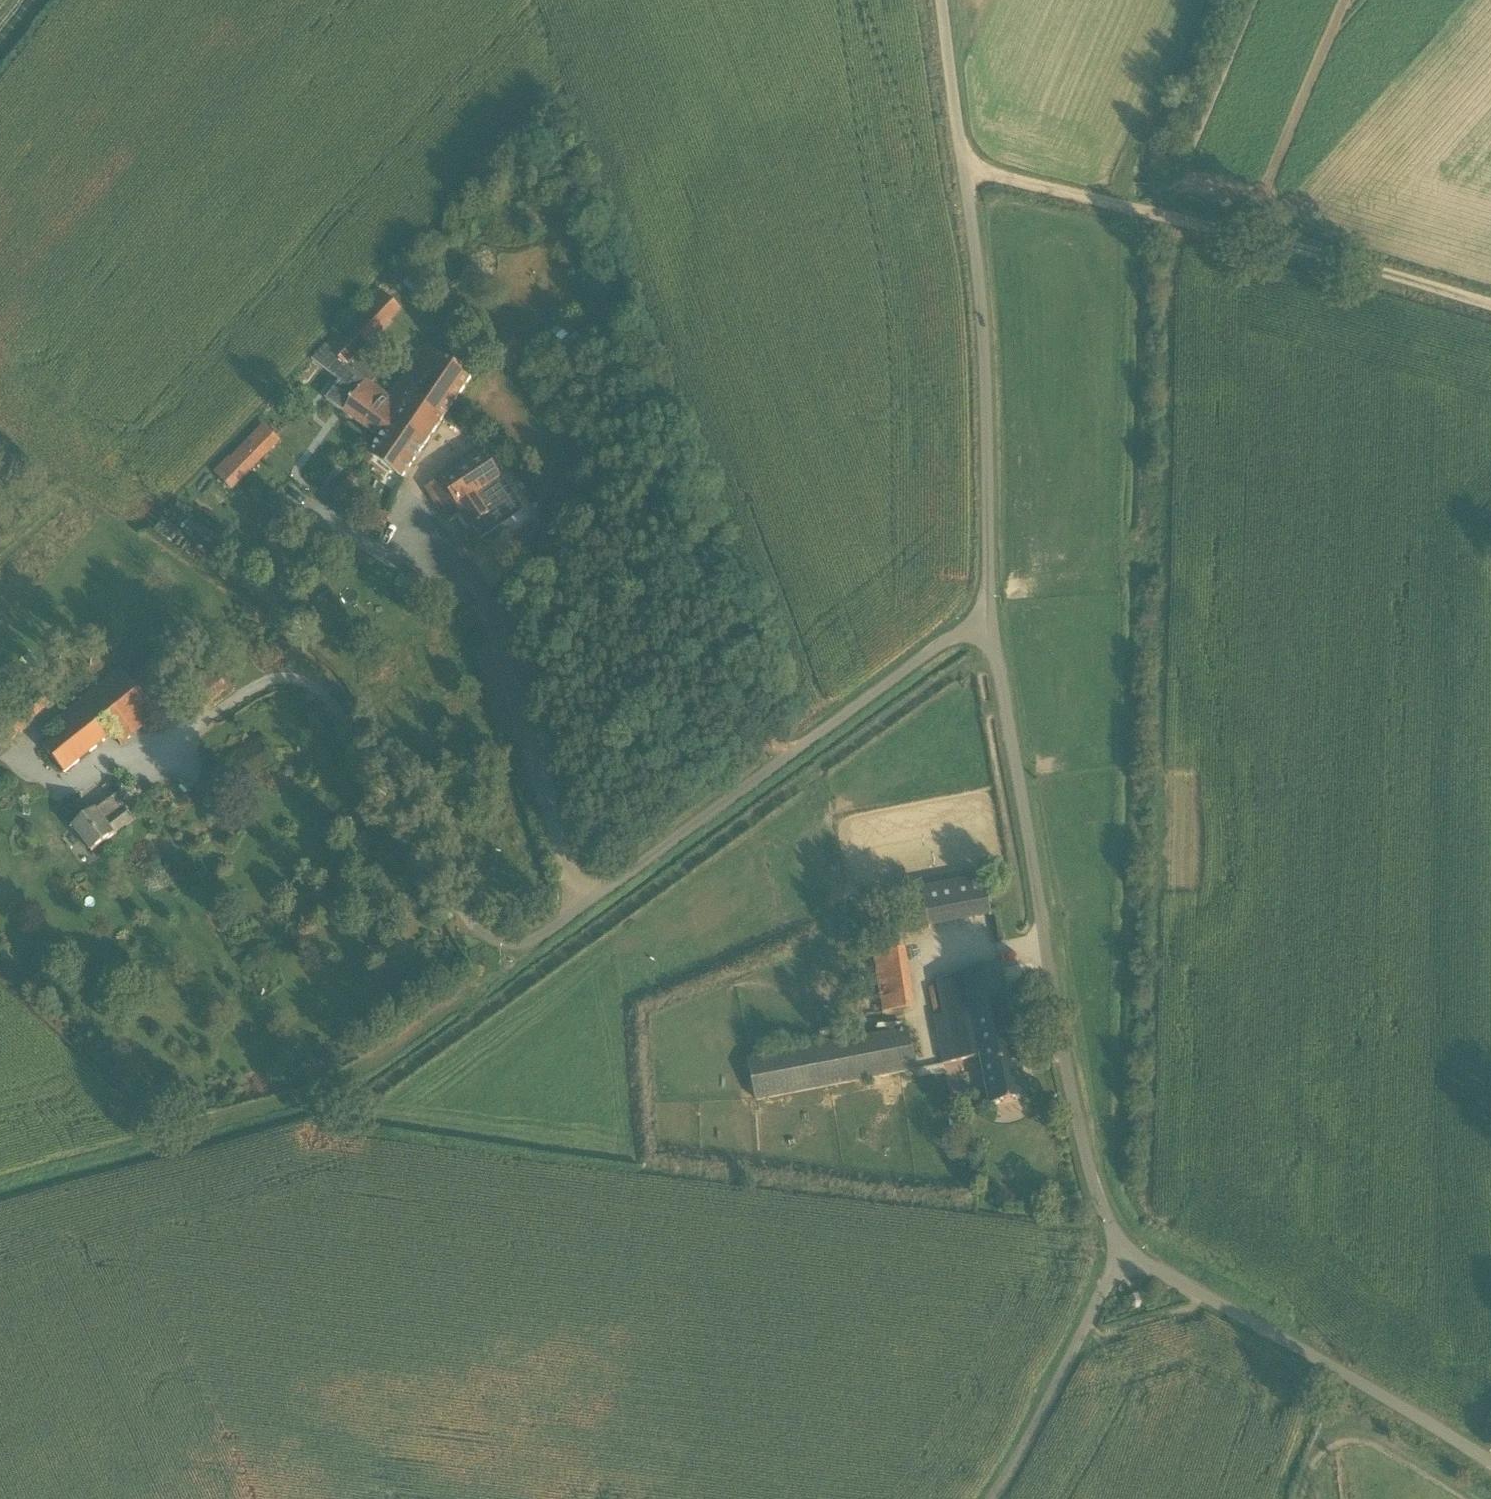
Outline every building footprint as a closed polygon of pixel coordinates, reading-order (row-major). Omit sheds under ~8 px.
[(325,348),(334,356),(347,368),(348,366),(367,380),(372,383),(379,373),(357,358),(403,310),(380,288),(324,346),(325,348)] [(389,396),(372,383),(367,380),(344,412),(380,438),(368,455),(404,479),(471,378),(451,362),(457,353),(438,339),(432,348),(427,344),(396,386),(389,396)] [(334,356),(325,348),(315,359),(324,368),(334,356)] [(247,476),(272,451),(269,448),(278,440),(263,425),(230,459),(247,476)] [(481,451),(440,479),(436,481),(469,529),(495,512),(483,494),(502,481),(481,451)] [(120,669),(96,689),(56,723),(62,732),(44,746),(65,774),(114,736),(121,746),(161,716),(152,705),(171,690),(154,667),(134,685),(120,669)] [(122,790),(71,826),(89,851),(132,821),(119,803),(127,798),(122,790)] [(984,877),(965,881),(921,889),(927,929),(992,916),(984,877)] [(915,1009),(906,949),(857,956),(866,1016),(915,1009)] [(1028,1099),(1002,967),(936,980),(943,1017),(934,1018),(943,1065),(979,1057),(989,1106),(1028,1099)] [(908,1028),(748,1060),(757,1103),(917,1071),(908,1028)] [(1136,1309),(1141,1308),(1142,1303),(1139,1295),(1130,1299),(1132,1307),(1136,1309)]
